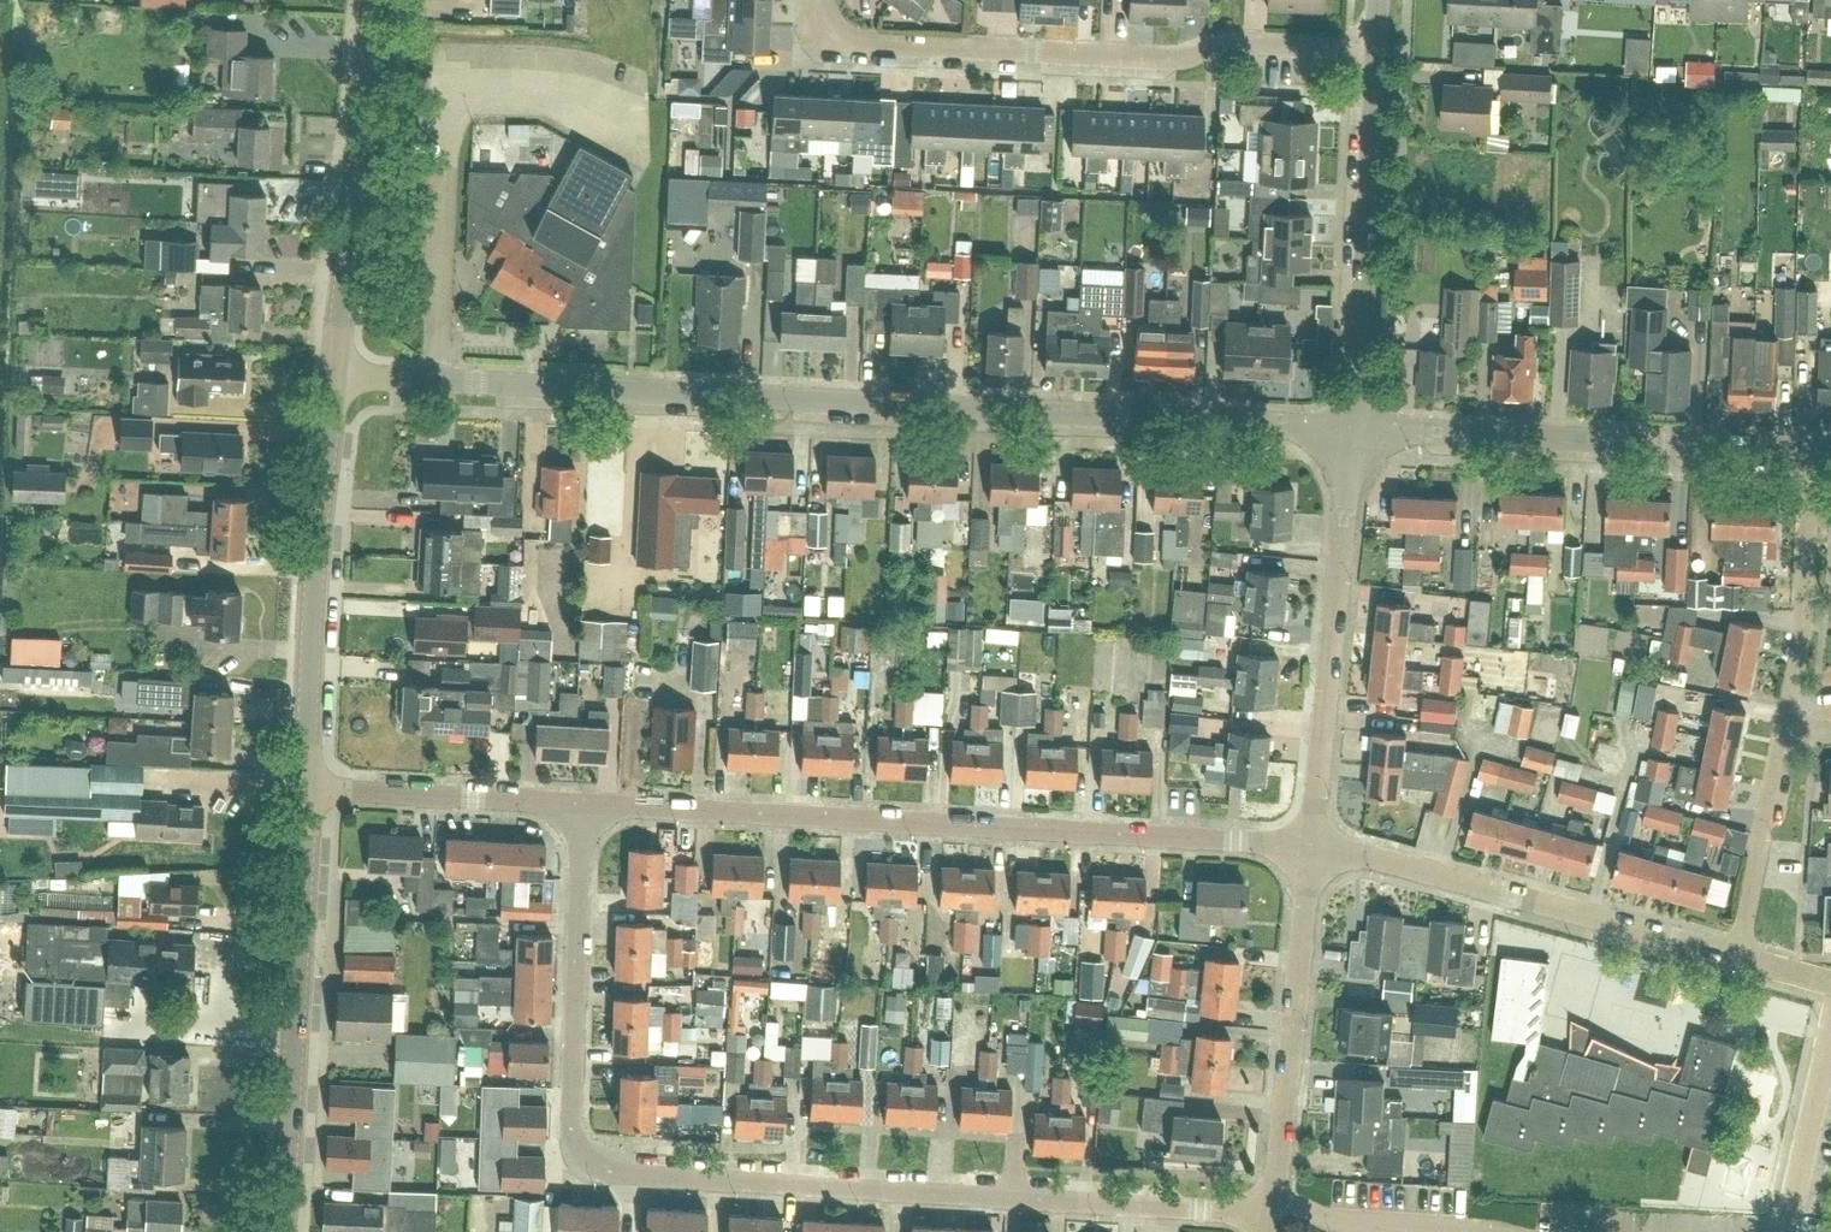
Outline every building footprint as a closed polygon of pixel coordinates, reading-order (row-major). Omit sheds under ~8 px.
[(521,0),(490,0),(490,13),(520,14),(521,0)] [(669,10),(688,11),(689,0),(669,0),(669,10)] [(769,22),(770,0),(712,0),(711,18),(711,19),(769,22)] [(888,2),(917,20),(930,0),(889,0),(888,2)] [(1048,0),(1019,0),(1018,19),(1047,21),(1048,0)] [(1047,21),(1076,22),(1078,0),(1048,0),(1047,21)] [(1128,19),(1155,21),(1156,0),(1129,0),(1128,19)] [(1155,21),(1183,22),(1184,0),(1156,0),(1155,21)] [(1322,0),(1268,0),(1268,8),(1322,11),(1322,0)] [(1498,0),(1452,0),(1451,19),(1496,21),(1498,0)] [(1496,21),(1497,21),(1497,23),(1537,26),(1539,0),(1498,0),(1496,21)] [(1719,0),(1692,0),(1691,16),(1718,17),(1719,0)] [(1718,17),(1748,19),(1749,0),(1719,0),(1718,17)] [(1814,15),(1830,16),(1830,0),(1814,0),(1814,15)] [(578,22),(577,5),(538,7),(539,25),(578,22)] [(703,17),(702,33),(701,60),(730,61),(731,47),(767,49),(769,22),(711,19),(711,18),(703,17)] [(207,29),(205,60),(223,61),(221,92),(270,94),(271,55),(244,54),(245,30),(207,29)] [(1696,86),(1721,85),(1720,60),(1696,61),(1696,86)] [(1824,62),(1823,66),(1808,66),(1808,79),(1830,80),(1830,62),(1824,62)] [(1551,99),(1552,80),(1552,75),(1504,72),(1503,97),(1551,99)] [(1769,91),(1786,91),(1786,73),(1769,73),(1769,91)] [(1804,92),(1803,73),(1787,74),(1788,93),(1804,92)] [(1491,131),(1494,86),(1446,84),(1444,124),(1472,126),(1472,130),(1491,131)] [(798,135),(801,95),(773,93),(771,134),(783,135),(783,149),(797,150),(798,135)] [(827,96),(801,95),(798,135),(825,137),(827,96)] [(825,137),(851,138),(853,97),(827,96),(825,137)] [(881,99),(853,97),(851,138),(851,153),(872,154),(871,162),(892,163),(893,163),(896,102),(881,101),(881,99)] [(695,101),(672,100),(671,123),(694,125),(695,101)] [(912,102),(896,102),(893,163),(910,164),(911,143),(925,143),(924,171),(935,171),(935,163),(938,101),(912,100),(912,102)] [(965,103),(938,101),(935,163),(947,164),(948,144),(962,145),(965,103)] [(1261,144),(1261,149),(1314,152),(1314,144),(1316,121),(1279,119),(1280,104),(1240,102),(1239,118),(1262,119),(1261,144)] [(991,104),(965,103),(962,145),(961,164),(972,165),(973,146),(988,146),(991,104)] [(1002,166),(1013,167),(1016,105),(991,104),(988,146),(1003,147),(1002,166)] [(1043,107),(1016,105),(1013,167),(1024,167),(1025,148),(1053,150),(1054,113),(1043,113),(1043,107)] [(239,125),(240,119),(240,109),(210,107),(193,107),(192,136),(238,138),(237,160),(266,162),(268,126),(239,125)] [(1095,171),(1099,109),(1072,108),(1069,150),(1085,151),(1084,170),(1095,171)] [(53,126),(74,126),(74,109),(53,110),(53,126)] [(1123,153),(1125,111),(1099,109),(1095,171),(1107,171),(1108,152),(1122,153),(1123,153)] [(1149,154),(1151,112),(1125,111),(1123,153),(1122,153),(1120,190),(1132,191),(1134,153),(1149,154)] [(1151,112),(1149,154),(1163,155),(1162,174),(1174,175),(1177,113),(1151,112)] [(1177,113),(1174,175),(1185,175),(1186,156),(1202,157),(1204,115),(1177,113)] [(501,263),(491,281),(563,321),(560,326),(629,328),(630,296),(625,294),(629,286),(631,287),(634,191),(601,251),(593,246),(633,174),(579,144),(540,216),(531,212),(552,173),(520,172),(514,182),(506,178),(510,172),(469,170),(466,251),(474,236),(494,247),(488,256),(501,263)] [(678,146),(677,172),(690,172),(691,147),(678,146)] [(1312,184),(1314,152),(1261,149),(1259,181),(1312,184)] [(782,176),(796,176),(797,165),(782,164),(782,176)] [(811,165),(797,165),(796,176),(811,177),(811,165)] [(835,183),(849,183),(850,172),(835,171),(835,183)] [(1107,172),(1096,171),(1095,188),(1106,189),(1107,172)] [(864,172),(850,172),(849,183),(864,184),(864,172)] [(207,174),(188,173),(188,186),(207,187),(207,174)] [(1172,200),(1173,175),(1162,175),(1161,192),(1156,192),(1156,200),(1172,200)] [(1190,176),(1173,176),(1172,201),(1189,201),(1190,176)] [(709,178),(707,200),(765,203),(766,181),(709,178)] [(1215,193),(1235,194),(1254,195),(1255,180),(1216,178),(1215,193)] [(230,203),(229,223),(264,224),(265,194),(232,192),(232,186),(213,185),(212,202),(230,203)] [(924,189),(892,187),(891,211),(923,212),(924,189)] [(1278,196),(1254,195),(1235,194),(1234,208),(1249,209),(1248,236),(1252,236),(1252,238),(1309,241),(1310,214),(1277,212),(1278,196)] [(1041,198),(1040,228),(1061,229),(1063,200),(1041,198)] [(700,254),(722,255),(724,204),(683,203),(681,269),(699,269),(700,254)] [(737,257),(766,259),(767,242),(762,241),(764,210),(741,209),(737,257)] [(262,254),(264,224),(229,223),(211,222),(209,258),(229,259),(229,252),(262,254)] [(970,278),(971,238),(957,238),(956,251),(954,251),(953,277),(970,278)] [(1307,269),(1309,241),(1252,238),(1251,253),(1247,253),(1245,281),(1261,282),(1262,266),(1307,269)] [(161,239),(160,269),(194,270),(195,241),(161,239)] [(1552,323),(1579,324),(1581,241),(1555,240),(1552,323)] [(767,259),(767,268),(765,297),(781,298),(785,243),(767,242),(766,259),(767,259)] [(1016,258),(1015,294),(1035,295),(1037,259),(1016,258)] [(865,273),(865,263),(848,262),(845,303),(863,304),(864,304),(866,273),(865,273)] [(1124,264),(1123,283),(1122,312),(1142,313),(1144,265),(1124,264)] [(1047,309),(1046,325),(1044,370),(1076,372),(1080,281),(1079,281),(1080,268),(1065,267),(1064,297),(1070,298),(1069,310),(1047,309)] [(1550,270),(1519,268),(1518,295),(1549,296),(1550,270)] [(698,340),(736,342),(737,312),(743,312),(745,275),(698,273),(696,310),(700,310),(698,340)] [(863,316),(890,318),(889,350),(915,351),(918,303),(919,276),(866,273),(864,304),(863,304),(863,316)] [(1468,354),(1470,303),(1472,274),(1450,273),(1449,288),(1446,288),(1442,351),(1422,350),(1421,370),(1418,370),(1417,390),(1456,392),(1458,353),(1468,354)] [(1191,324),(1207,325),(1209,280),(1193,279),(1191,324)] [(798,280),(797,296),(796,310),(781,310),(780,345),(811,346),(815,281),(798,280)] [(831,282),(815,281),(811,346),(843,348),(845,313),(830,312),(831,282)] [(1123,283),(1080,281),(1076,372),(1107,373),(1109,328),(1100,327),(1101,314),(1122,315),(1122,312),(1123,283)] [(1209,312),(1226,313),(1228,282),(1210,281),(1209,312)] [(202,283),(200,312),(200,317),(175,316),(174,333),(185,333),(184,338),(233,340),(234,326),(259,327),(259,323),(263,321),(264,310),(259,307),(260,286),(202,283)] [(1257,301),(1298,303),(1299,285),(1257,283),(1257,301)] [(1711,287),(1689,286),(1687,313),(1709,315),(1711,287)] [(1778,286),(1776,332),(1794,333),(1796,287),(1778,286)] [(932,304),(918,303),(915,351),(941,353),(943,321),(957,322),(959,291),(933,289),(932,304)] [(1800,289),(1798,330),(1816,331),(1818,290),(1800,289)] [(1150,343),(1141,342),(1133,342),(1132,374),(1162,376),(1166,297),(1149,296),(1148,320),(1151,325),(1150,343)] [(1166,297),(1162,376),(1192,377),(1194,344),(1192,344),(1193,331),(1179,330),(1181,298),(1166,297)] [(1500,299),(1483,298),(1481,338),(1498,339),(1500,299)] [(1690,350),(1663,348),(1665,307),(1633,306),(1629,362),(1649,363),(1646,402),(1687,405),(1690,350)] [(986,367),(1020,369),(1022,331),(1021,331),(1022,315),(1008,314),(1007,331),(988,330),(986,367)] [(1727,333),(1732,334),(1733,319),(1712,318),(1711,354),(1725,355),(1727,333)] [(1254,375),(1257,323),(1225,321),(1222,373),(1254,375)] [(1257,323),(1254,375),(1285,377),(1288,325),(1257,323)] [(1331,339),(1338,339),(1339,339),(1340,327),(1333,326),(1331,339)] [(1495,368),(1494,395),(1534,397),(1538,334),(1519,333),(1518,344),(1513,343),(1507,348),(1507,354),(1498,353),(1497,368),(1495,368)] [(1728,407),(1751,408),(1755,337),(1756,337),(1756,335),(1732,334),(1728,407)] [(171,362),(173,338),(141,336),(140,361),(171,362)] [(1822,336),(1821,336),(1817,412),(1830,413),(1830,337),(1822,336)] [(1778,338),(1756,337),(1755,337),(1751,408),(1775,409),(1778,338)] [(1572,347),(1570,398),(1610,400),(1611,378),(1614,378),(1615,349),(1572,347)] [(224,388),(241,389),(243,389),(243,388),(246,386),(247,374),(244,372),(245,360),(222,359),(222,353),(187,351),(186,357),(179,357),(177,386),(180,386),(179,402),(205,404),(205,388),(208,388),(209,390),(219,391),(224,388)] [(168,413),(170,380),(139,379),(138,394),(133,394),(132,411),(168,413)] [(30,411),(17,410),(16,450),(29,450),(30,411)] [(120,446),(150,447),(151,417),(121,416),(120,446)] [(181,458),(180,467),(202,468),(205,471),(212,472),(216,469),(239,470),(239,460),(243,460),(243,445),(240,445),(241,435),(182,432),(182,433),(159,432),(158,450),(173,451),(173,457),(181,458)] [(766,537),(767,509),(767,500),(769,451),(745,450),(744,489),(754,489),(750,581),(763,582),(766,537)] [(769,451),(767,500),(779,500),(779,490),(792,491),(794,453),(769,451)] [(849,504),(851,456),(827,454),(825,493),(838,493),(837,503),(848,504),(849,504)] [(482,461),(476,461),(474,499),(490,500),(489,514),(515,515),(517,483),(502,482),(503,462),(497,462),(497,456),(482,455),(482,461)] [(848,513),(847,541),(859,541),(861,495),(873,495),(875,457),(851,456),(849,504),(848,504),(848,513)] [(471,512),(471,497),(473,459),(424,457),(424,463),(416,463),(415,488),(422,488),(422,495),(440,496),(440,511),(471,512)] [(929,518),(929,508),(932,459),(908,458),(906,497),(917,497),(916,506),(919,506),(919,518),(914,518),(913,544),(916,544),(916,562),(927,563),(929,518)] [(932,459),(929,508),(941,508),(941,498),(954,499),(956,460),(932,459)] [(1010,548),(1014,463),(990,462),(988,500),(999,501),(997,531),(999,531),(998,548),(1010,548)] [(1014,463),(1010,548),(1022,549),(1023,522),(1025,522),(1026,502),(1036,503),(1038,464),(1014,463)] [(550,539),(570,541),(571,516),(578,516),(580,481),(575,480),(576,467),(544,465),(542,491),(538,491),(536,514),(552,515),(550,539)] [(1091,552),(1096,467),(1071,466),(1070,504),(1082,505),(1080,551),(1091,552)] [(12,499),(65,501),(66,469),(13,467),(12,499)] [(1096,467),(1091,552),(1122,553),(1124,506),(1118,505),(1120,468),(1096,467)] [(1175,519),(1177,471),(1153,470),(1152,508),(1164,509),(1164,519),(1175,519)] [(1175,529),(1173,556),(1185,557),(1187,510),(1200,511),(1202,472),(1177,471),(1175,519),(1175,529)] [(643,563),(672,565),(690,566),(693,511),(719,512),(720,478),(677,475),(677,473),(647,472),(643,563)] [(1252,484),(1251,510),(1291,512),(1293,486),(1252,484)] [(1532,532),(1534,492),(1502,491),(1500,523),(1519,524),(1519,531),(1532,532)] [(186,494),(144,492),(142,521),(245,527),(247,498),(214,496),(213,512),(185,510),(186,494)] [(1567,494),(1534,492),(1532,532),(1545,532),(1545,525),(1565,526),(1567,494)] [(1424,547),(1425,528),(1427,496),(1394,495),(1393,526),(1407,527),(1406,546),(1405,546),(1404,565),(1423,566),(1424,547)] [(1459,498),(1427,496),(1425,528),(1458,529),(1459,498)] [(1619,564),(1618,576),(1618,591),(1634,591),(1635,577),(1637,577),(1638,558),(1639,548),(1638,548),(1641,498),(1609,496),(1605,563),(1619,564)] [(1653,549),(1654,530),(1671,531),(1673,499),(1641,498),(1638,548),(1639,548),(1653,549)] [(1213,516),(1226,516),(1227,501),(1214,500),(1213,516)] [(1239,501),(1227,501),(1226,516),(1239,517),(1239,501)] [(1743,607),(1748,503),(1715,502),(1714,533),(1715,533),(1714,547),(1720,553),(1728,554),(1728,563),(1726,563),(1725,582),(1708,582),(1708,579),(1690,579),(1689,605),(1743,607)] [(1748,503),(1743,607),(1746,607),(1746,608),(1770,609),(1772,584),(1762,584),(1763,565),(1762,564),(1763,536),(1778,536),(1780,505),(1748,503)] [(726,506),(723,565),(742,566),(745,507),(726,506)] [(806,511),(767,509),(766,537),(792,538),(791,548),(804,549),(806,511)] [(1291,512),(1251,510),(1250,535),(1290,537),(1291,512)] [(809,511),(808,545),(826,545),(827,512),(809,511)] [(848,513),(837,513),(835,540),(847,541),(848,513)] [(492,533),(522,534),(523,517),(493,515),(492,533)] [(943,518),(940,518),(929,518),(927,563),(931,563),(928,618),(938,619),(943,518)] [(971,545),(972,519),(954,518),(952,544),(970,545),(971,545)] [(990,520),(972,519),(971,545),(970,545),(970,547),(989,548),(990,520)] [(912,521),(889,520),(888,548),(910,549),(912,521)] [(243,556),(245,527),(142,521),(141,540),(196,543),(195,552),(210,553),(210,554),(243,556)] [(1051,548),(1052,523),(1034,523),(1033,548),(1051,548)] [(1069,524),(1052,523),(1051,548),(1052,548),(1052,552),(1068,553),(1069,524)] [(419,558),(461,560),(480,561),(482,529),(462,528),(461,530),(419,528),(419,531),(422,531),(422,541),(420,543),(419,558)] [(1154,530),(1135,529),(1133,560),(1152,561),(1154,530)] [(1175,529),(1163,529),(1162,556),(1173,556),(1175,529)] [(589,535),(587,560),(610,562),(612,536),(589,535)] [(485,539),(484,560),(523,561),(524,540),(485,539)] [(1582,575),(1583,544),(1566,544),(1566,556),(1554,555),(1553,564),(1566,564),(1565,574),(1582,575)] [(1686,590),(1688,560),(1689,546),(1669,545),(1667,589),(1686,590)] [(1442,548),(1424,547),(1423,566),(1441,567),(1442,548)] [(1495,590),(1495,547),(1477,547),(1477,590),(1495,590)] [(125,568),(126,568),(171,570),(172,551),(126,548),(125,568)] [(1211,549),(1206,589),(1284,598),(1287,573),(1247,568),(1245,581),(1233,580),(1233,583),(1215,581),(1217,565),(1233,567),(1235,552),(1211,549)] [(1511,571),(1529,572),(1530,572),(1531,551),(1512,550),(1511,571)] [(204,566),(206,554),(185,551),(183,563),(204,566)] [(1550,552),(1531,551),(1530,572),(1529,572),(1527,610),(1542,611),(1544,573),(1549,573),(1550,552)] [(1472,587),(1473,558),(1456,557),(1455,586),(1472,587)] [(480,561),(461,560),(419,558),(418,571),(420,574),(420,584),(416,584),(416,588),(458,590),(458,592),(478,593),(479,591),(481,591),(482,578),(479,578),(480,561)] [(1638,558),(1637,577),(1655,578),(1656,559),(1638,558)] [(726,610),(760,611),(760,594),(751,594),(751,586),(727,585),(726,610)] [(131,618),(158,620),(181,621),(182,612),(192,613),(192,620),(206,621),(205,633),(238,635),(238,629),(241,629),(241,619),(241,618),(239,617),(240,592),(208,590),(207,595),(183,593),(183,592),(133,588),(131,618)] [(1281,623),(1284,598),(1206,589),(1205,598),(1232,601),(1231,609),(1242,610),(1241,619),(1281,623)] [(493,592),(492,606),(521,607),(521,593),(493,592)] [(1200,636),(1204,599),(1185,598),(1184,602),(1173,601),(1170,633),(1200,636)] [(1380,601),(1377,633),(1409,636),(1421,637),(1423,622),(1410,621),(1412,604),(1380,601)] [(521,607),(492,606),(476,605),(475,636),(519,638),(521,607)] [(413,649),(463,653),(465,623),(462,623),(463,616),(456,615),(456,614),(439,613),(439,618),(416,616),(413,649)] [(1232,616),(1207,613),(1206,630),(1230,633),(1232,616)] [(1516,614),(1515,641),(1527,641),(1528,615),(1516,614)] [(1720,633),(1717,648),(1758,656),(1765,624),(1734,618),(1730,635),(1720,633)] [(625,659),(627,621),(580,619),(579,657),(625,659)] [(1674,637),(1674,638),(1694,643),(1698,625),(1677,620),(1675,629),(1652,624),(1651,632),(1674,637)] [(842,622),(841,646),(868,648),(869,624),(842,622)] [(1447,622),(1445,639),(1467,641),(1468,624),(1447,622)] [(756,644),(753,625),(730,628),(733,647),(756,644)] [(520,626),(518,656),(550,658),(552,628),(520,626)] [(948,626),(946,666),(965,667),(965,663),(980,663),(982,627),(948,626)] [(1173,636),(1170,666),(1187,668),(1188,654),(1182,654),(1183,649),(1208,651),(1209,644),(1228,646),(1230,635),(1210,632),(1209,640),(1173,636)] [(14,659),(65,660),(65,634),(14,633),(14,659)] [(1093,634),(1078,633),(1076,668),(1091,668),(1093,634)] [(1407,654),(1409,636),(1377,633),(1373,664),(1414,669),(1414,668),(1415,655),(1407,654)] [(1690,660),(1694,643),(1674,638),(1673,642),(1654,638),(1650,659),(1668,663),(1670,656),(1690,660)] [(714,688),(717,640),(693,639),(690,687),(714,688)] [(1505,683),(1536,665),(1523,643),(1492,662),(1505,683)] [(1752,688),(1758,656),(1717,648),(1714,664),(1724,666),(1721,682),(1752,688)] [(812,651),(796,650),(794,692),(809,693),(812,651)] [(891,664),(890,651),(870,652),(871,665),(891,664)] [(1199,663),(1197,673),(1275,682),(1278,656),(1237,652),(1236,662),(1226,661),(1225,666),(1199,663)] [(1444,654),(1442,672),(1463,675),(1465,657),(1444,654)] [(517,657),(517,664),(515,690),(526,690),(526,696),(548,697),(550,659),(517,657)] [(431,727),(432,727),(488,730),(490,704),(489,704),(490,688),(515,690),(517,664),(470,661),(470,670),(468,697),(450,696),(449,702),(433,701),(431,727)] [(1414,669),(1373,664),(1370,696),(1401,700),(1404,681),(1421,683),(1423,669),(1414,668),(1414,669)] [(622,695),(622,687),(623,673),(624,666),(606,665),(604,694),(622,695)] [(442,686),(434,686),(434,685),(404,683),(404,687),(401,689),(400,700),(403,703),(402,726),(432,728),(432,727),(431,727),(433,701),(449,702),(450,696),(468,697),(470,670),(443,669),(442,686)] [(138,701),(167,703),(168,674),(140,672),(138,701)] [(1461,692),(1463,675),(1442,672),(1440,690),(1461,692)] [(1272,707),(1275,682),(1197,673),(1197,679),(1234,684),(1232,703),(1272,707)] [(1529,675),(1528,685),(1555,688),(1556,678),(1529,675)] [(1475,685),(1471,717),(1496,720),(1494,731),(1530,735),(1534,704),(1500,699),(1501,688),(1475,685)] [(916,717),(946,718),(947,687),(917,687),(916,717)] [(980,702),(994,702),(995,688),(980,687),(980,702)] [(1164,724),(1165,688),(1148,687),(1148,698),(1143,697),(1142,723),(1164,724)] [(193,722),(231,724),(233,693),(175,689),(174,704),(194,705),(193,722)] [(1000,721),(1016,722),(1018,690),(1002,689),(1000,721)] [(747,690),(747,703),(762,704),(763,691),(747,690)] [(1018,690),(1016,722),(1033,723),(1035,691),(1018,690)] [(1200,711),(1202,695),(1173,692),(1171,708),(1200,711)] [(804,718),(803,731),(800,771),(826,773),(830,694),(822,694),(821,719),(804,718)] [(837,695),(830,694),(826,773),(852,774),(854,734),(853,734),(854,721),(836,720),(837,695)] [(1458,700),(1424,696),(1422,718),(1456,722),(1458,700)] [(896,698),(896,711),(912,712),(912,699),(896,698)] [(970,728),(977,729),(978,702),(971,702),(970,728)] [(977,729),(977,740),(975,781),(1000,782),(1002,742),(1002,727),(985,726),(986,703),(978,702),(977,729)] [(761,717),(762,704),(747,703),(746,716),(754,716),(761,717)] [(1716,704),(1710,735),(1709,736),(1740,743),(1747,711),(1716,704)] [(651,763),(691,765),(695,707),(654,705),(651,763)] [(1049,784),(1053,707),(1046,706),(1044,731),(1027,730),(1027,743),(1026,743),(1024,783),(1049,784)] [(1053,707),(1049,784),(1074,786),(1077,746),(1073,746),(1074,733),(1060,732),(1061,707),(1053,707)] [(1569,707),(1568,728),(1580,728),(1581,708),(1569,707)] [(575,759),(577,724),(564,723),(565,710),(538,708),(537,721),(535,757),(575,759)] [(1659,708),(1656,726),(1677,730),(1681,712),(1659,708)] [(589,724),(577,724),(575,759),(607,761),(609,724),(609,711),(590,710),(589,724)] [(1093,710),(1092,731),(1109,732),(1110,711),(1093,710)] [(911,725),(912,712),(896,711),(895,722),(895,724),(904,724),(911,725)] [(1120,711),(1120,724),(1135,725),(1136,712),(1120,711)] [(1195,732),(1197,714),(1169,711),(1168,729),(1195,732)] [(753,728),(754,728),(752,768),(777,770),(779,729),(768,729),(769,717),(761,717),(754,716),(753,728)] [(1456,737),(1458,724),(1422,720),(1420,736),(1452,739),(1452,736),(1456,737)] [(876,776),(901,777),(903,736),(904,724),(895,724),(895,722),(881,721),(881,735),(878,735),(876,776)] [(231,724),(193,722),(192,736),(138,733),(137,741),(108,739),(106,761),(190,766),(191,750),(229,753),(231,724)] [(1135,738),(1135,725),(1120,724),(1119,737),(1135,738)] [(1673,748),(1677,730),(1656,726),(1655,731),(1642,729),(1640,741),(1673,748)] [(754,728),(753,728),(729,727),(727,767),(752,768),(754,728)] [(1190,741),(1189,751),(1215,754),(1215,753),(1227,754),(1226,755),(1266,760),(1269,734),(1229,730),(1228,739),(1216,738),(1216,744),(1190,741)] [(1470,759),(1451,754),(1406,749),(1407,734),(1375,731),(1372,764),(1404,767),(1404,766),(1447,771),(1465,776),(1470,759)] [(1734,774),(1740,743),(1709,736),(1710,735),(1700,733),(1697,747),(1707,749),(1704,766),(1703,768),(1734,774)] [(928,738),(903,736),(901,777),(926,778),(928,738)] [(975,781),(977,740),(951,739),(949,779),(975,781)] [(1557,751),(1528,743),(1523,763),(1551,771),(1557,751)] [(1124,789),(1126,749),(1100,747),(1098,788),(1124,789)] [(1126,749),(1124,789),(1149,790),(1151,750),(1126,749)] [(1214,761),(1215,754),(1189,751),(1188,759),(1214,761)] [(1266,760),(1226,755),(1224,781),(1263,785),(1266,760)] [(1584,772),(1584,756),(1561,755),(1560,770),(1584,772)] [(1646,774),(1667,779),(1672,761),(1650,756),(1646,774)] [(1485,778),(1515,787),(1520,767),(1485,757),(1479,777),(1476,776),(1471,792),(1480,794),(1485,778)] [(1728,806),(1734,774),(1703,768),(1704,766),(1681,761),(1678,779),(1700,783),(1697,800),(1728,806)] [(57,816),(136,819),(136,835),(200,838),(201,805),(165,803),(165,800),(141,799),(142,766),(92,764),(92,766),(8,763),(7,786),(6,786),(4,831),(56,833),(57,816)] [(1404,767),(1372,764),(1368,796),(1400,799),(1402,785),(1442,789),(1446,771),(1404,767)] [(1520,767),(1515,787),(1533,792),(1538,772),(1520,767)] [(1465,776),(1447,771),(1446,771),(1442,789),(1436,810),(1454,815),(1465,776)] [(1557,798),(1575,803),(1576,804),(1581,784),(1563,778),(1557,798)] [(1569,827),(1559,864),(1590,873),(1599,842),(1581,837),(1589,807),(1594,809),(1596,802),(1602,803),(1605,800),(1608,792),(1599,789),(1581,784),(1576,804),(1575,803),(1569,826),(1569,827)] [(1660,827),(1667,805),(1643,798),(1629,794),(1619,828),(1634,832),(1641,809),(1646,810),(1643,821),(1660,827)] [(1467,839),(1498,847),(1509,809),(1495,805),(1492,813),(1475,808),(1467,839)] [(1684,810),(1668,805),(1667,805),(1660,827),(1678,832),(1684,810)] [(1524,813),(1509,809),(1498,847),(1528,856),(1537,825),(1522,821),(1524,813)] [(417,889),(416,908),(431,909),(436,816),(435,816),(433,856),(420,855),(421,836),(370,833),(368,869),(405,871),(404,889),(417,889)] [(1714,874),(1700,870),(1708,839),(1722,843),(1727,825),(1697,816),(1683,866),(1674,896),(1705,905),(1714,874)] [(1554,830),(1537,825),(1528,856),(1559,864),(1569,827),(1569,826),(1556,823),(1554,830)] [(451,873),(465,874),(487,875),(489,839),(446,837),(445,853),(444,857),(445,857),(444,872),(451,873)] [(517,841),(489,839),(487,875),(501,876),(499,916),(513,916),(517,841)] [(513,916),(551,918),(552,902),(528,901),(529,877),(544,878),(546,843),(517,841),(513,916)] [(1683,866),(1667,861),(1671,847),(1656,843),(1655,848),(1644,888),(1674,896),(1683,866)] [(1655,848),(1642,844),(1640,854),(1621,848),(1613,879),(1644,888),(1655,848)] [(661,876),(662,875),(663,849),(629,847),(628,874),(661,876)] [(728,905),(735,906),(738,854),(713,853),(711,893),(721,893),(720,913),(727,913),(728,905)] [(735,906),(743,906),(750,906),(750,895),(761,896),(764,856),(738,854),(735,906)] [(788,897),(813,898),(815,858),(790,857),(788,897)] [(841,860),(815,858),(813,898),(812,910),(820,910),(826,911),(827,899),(839,900),(841,860)] [(865,902),(890,903),(892,863),(867,861),(865,902)] [(677,862),(676,876),(676,877),(695,878),(696,863),(677,862)] [(917,864),(892,863),(890,903),(915,904),(917,864)] [(963,949),(967,867),(941,866),(939,903),(956,904),(954,948),(963,949)] [(978,906),(983,906),(992,906),(994,868),(967,867),(963,949),(973,949),(975,920),(978,920),(978,906)] [(1041,914),(1043,871),(1016,869),(1014,908),(1030,909),(1030,913),(1041,914)] [(1043,871),(1041,914),(1048,914),(1048,910),(1057,910),(1067,911),(1069,872),(1043,871)] [(694,889),(695,878),(676,877),(676,876),(662,875),(661,876),(628,874),(626,900),(660,902),(660,900),(671,901),(670,915),(676,921),(683,921),(686,922),(695,923),(697,889),(694,889)] [(1116,918),(1118,875),(1092,874),(1089,912),(1106,913),(1105,918),(1116,918)] [(1129,914),(1132,914),(1143,915),(1145,877),(1118,875),(1116,918),(1116,927),(1115,927),(1113,957),(1123,958),(1124,928),(1128,928),(1129,914)] [(1210,917),(1243,919),(1245,883),(1199,880),(1197,906),(1180,905),(1178,936),(1209,938),(1210,917)] [(150,881),(149,908),(140,908),(141,893),(119,892),(117,923),(167,925),(167,911),(196,912),(197,884),(150,881)] [(452,913),(453,888),(433,887),(431,912),(452,913)] [(346,896),(343,976),(393,978),(395,923),(374,922),(375,898),(346,896)] [(40,915),(109,920),(110,908),(41,904),(40,915)] [(728,905),(727,913),(727,918),(742,919),(743,906),(735,906),(728,905)] [(804,910),(803,923),(819,924),(820,910),(812,910),(804,910)] [(1371,912),(1369,928),(1361,927),(1360,938),(1352,938),(1348,975),(1377,977),(1379,963),(1397,965),(1396,974),(1412,975),(1418,924),(1403,922),(1403,915),(1371,912)] [(881,914),(880,927),(895,928),(896,915),(881,914)] [(742,919),(727,918),(726,931),(742,932),(742,919)] [(1418,924),(1412,975),(1429,977),(1430,969),(1448,970),(1447,982),(1475,985),(1479,951),(1463,949),(1466,922),(1433,919),(1433,925),(1418,924)] [(108,939),(106,939),(107,924),(61,922),(29,920),(24,1018),(103,1022),(104,1003),(128,1004),(130,978),(133,978),(133,982),(142,982),(143,979),(192,982),(194,943),(108,939)] [(794,956),(796,921),(775,920),(773,955),(794,956)] [(666,927),(650,927),(650,923),(617,921),(616,948),(665,950),(666,927)] [(516,962),(550,963),(551,934),(517,933),(516,948),(498,947),(499,923),(477,922),(476,961),(516,962)] [(1050,923),(1030,922),(1028,952),(1048,954),(1050,923)] [(819,924),(803,923),(803,936),(819,937),(819,924)] [(895,928),(880,927),(879,940),(894,941),(895,928)] [(1113,957),(1115,927),(1105,927),(1104,957),(1113,957)] [(1001,931),(983,931),(982,962),(1000,963),(1001,931)] [(1003,932),(1002,961),(1021,962),(1022,933),(1003,932)] [(1137,976),(1154,937),(1133,933),(1121,969),(1137,976)] [(667,935),(666,949),(695,950),(695,936),(667,935)] [(697,964),(714,965),(715,936),(698,935),(697,964)] [(770,942),(736,940),(734,972),(768,974),(770,942)] [(664,969),(665,950),(616,948),(615,974),(648,976),(648,968),(664,969)] [(695,950),(666,949),(665,963),(694,964),(695,950)] [(1205,956),(1204,971),(1170,967),(1172,952),(1152,950),(1148,977),(1169,980),(1169,981),(1202,985),(1202,983),(1236,987),(1239,960),(1205,956)] [(927,952),(925,984),(943,985),(945,953),(927,952)] [(1589,1043),(1575,1039),(1572,1050),(1540,1041),(1550,960),(1503,954),(1492,1034),(1528,1039),(1526,1049),(1522,1057),(1518,1063),(1514,1074),(1507,1100),(1495,1096),(1484,1135),(1533,1149),(1534,1146),(1532,1146),(1536,1134),(1560,1141),(1560,1143),(1572,1146),(1573,1144),(1572,1143),(1575,1131),(1600,1138),(1599,1140),(1612,1143),(1612,1142),(1611,1141),(1615,1129),(1639,1135),(1639,1137),(1651,1141),(1652,1139),(1650,1139),(1654,1126),(1679,1133),(1677,1138),(1693,1143),(1686,1168),(1708,1174),(1730,1094),(1725,1093),(1739,1045),(1694,1032),(1679,1083),(1657,1076),(1659,1065),(1594,1033),(1589,1043)] [(549,991),(550,963),(516,962),(515,976),(510,976),(510,990),(549,991)] [(479,975),(478,989),(510,990),(510,976),(479,975)] [(767,978),(733,976),(732,989),(767,991),(767,978)] [(1415,980),(1386,977),(1384,996),(1413,999),(1415,980)] [(807,981),(805,1015),(835,1017),(838,983),(807,981)] [(1169,981),(1167,994),(1200,998),(1199,1009),(1233,1013),(1236,987),(1202,983),(1202,985),(1169,981)] [(333,1018),(332,1030),(336,1031),(335,1034),(390,1037),(392,989),(337,987),(336,1018),(333,1018)] [(509,1003),(510,990),(478,989),(478,1002),(509,1003)] [(549,991),(510,990),(509,1003),(515,1003),(514,1018),(548,1020),(549,991)] [(956,990),(955,1008),(965,1009),(966,991),(956,990)] [(977,1009),(993,1009),(993,992),(977,993),(977,1009)] [(1184,1018),(1186,1001),(1186,998),(1146,994),(1144,1014),(1184,1018)] [(613,1023),(647,1024),(647,1027),(663,1027),(663,1024),(680,1025),(681,1009),(647,1008),(647,997),(614,996),(613,1023)] [(730,999),(728,1027),(740,1028),(741,1015),(746,1015),(747,1000),(730,999)] [(1418,999),(1413,1060),(1423,1061),(1426,1031),(1456,1034),(1459,1003),(1418,999)] [(1631,1025),(1635,1025),(1637,1013),(1657,1015),(1658,1005),(1633,1002),(1631,1025)] [(1393,1013),(1345,1008),(1340,1007),(1338,1026),(1343,1026),(1341,1044),(1390,1049),(1393,1013)] [(1149,1017),(1108,1013),(1106,1036),(1147,1039),(1149,1017)] [(976,1020),(974,1047),(988,1048),(990,1020),(976,1020)] [(877,1022),(860,1022),(859,1064),(875,1065),(877,1022)] [(646,1050),(647,1027),(647,1024),(613,1023),(612,1049),(646,1050)] [(663,1024),(663,1027),(663,1038),(680,1038),(680,1025),(663,1024)] [(458,1027),(465,1045),(464,1081),(482,1082),(482,1063),(481,1063),(482,1045),(489,1045),(489,1056),(507,1057),(507,1072),(547,1073),(548,1040),(508,1039),(508,1041),(491,1040),(491,1028),(458,1027)] [(968,1030),(952,1029),(949,1063),(966,1064),(968,1030)] [(394,1080),(452,1083),(454,1035),(397,1031),(394,1080)] [(1196,1033),(1193,1059),(1227,1063),(1230,1037),(1196,1033)] [(897,1035),(878,1034),(876,1065),(895,1066),(897,1035)] [(931,1037),(929,1061),(947,1063),(949,1038),(931,1037)] [(1027,1039),(1024,1088),(1040,1089),(1044,1040),(1027,1039)] [(716,1040),(715,1061),(726,1062),(727,1040),(716,1040)] [(809,1116),(835,1118),(839,1040),(832,1040),(831,1058),(813,1057),(809,1116)] [(847,1041),(839,1040),(835,1118),(860,1119),(862,1079),(850,1079),(851,1066),(846,1066),(847,1041)] [(1161,1043),(1160,1056),(1179,1058),(1181,1045),(1161,1043)] [(906,1044),(905,1057),(921,1058),(922,1045),(906,1044)] [(186,1099),(187,1090),(190,1088),(191,1077),(187,1074),(189,1053),(152,1051),(152,1054),(143,1053),(143,1048),(105,1046),(101,1107),(140,1109),(142,1069),(151,1069),(150,1097),(186,1099)] [(785,1046),(784,1075),(799,1076),(801,1047),(785,1046)] [(980,1061),(995,1062),(996,1049),(980,1048),(980,1061)] [(727,1049),(726,1079),(743,1080),(745,1050),(727,1049)] [(756,1056),(755,1070),(771,1070),(771,1057),(756,1056)] [(1179,1058),(1160,1056),(1158,1069),(1178,1071),(1179,1058)] [(920,1071),(920,1068),(921,1058),(905,1057),(904,1070),(912,1071),(920,1071)] [(1224,1089),(1227,1063),(1193,1059),(1190,1085),(1224,1089)] [(994,1076),(995,1062),(980,1061),(979,1072),(979,1074),(987,1075),(994,1076)] [(676,1064),(676,1083),(697,1083),(697,1064),(676,1064)] [(1392,1084),(1464,1087),(1465,1071),(1393,1067),(1392,1084)] [(912,1071),(911,1082),(909,1122),(934,1124),(937,1083),(925,1083),(926,1069),(920,1068),(920,1071),(912,1071)] [(770,1084),(771,1070),(755,1070),(754,1083),(770,1084)] [(622,1072),(621,1099),(653,1100),(676,1101),(676,1090),(655,1089),(655,1074),(622,1072)] [(958,1126),(984,1127),(987,1075),(979,1074),(979,1072),(972,1072),(971,1086),(960,1085),(958,1126)] [(1081,1102),(1099,1103),(1101,1073),(1083,1072),(1081,1102)] [(994,1076),(987,1075),(984,1127),(1009,1129),(1011,1088),(993,1087),(994,1076)] [(1053,1088),(1069,1089),(1069,1076),(1053,1075),(1053,1088)] [(1339,1079),(1337,1113),(1390,1116),(1402,1116),(1403,1099),(1384,1098),(1385,1082),(1339,1079)] [(883,1121),(909,1122),(911,1082),(886,1080),(883,1121)] [(355,1120),(354,1137),(391,1138),(393,1088),(329,1085),(327,1119),(355,1120)] [(1068,1102),(1069,1089),(1053,1088),(1052,1101),(1060,1101),(1068,1102)] [(479,1141),(516,1143),(517,1126),(545,1128),(547,1094),(482,1091),(479,1141)] [(734,1134),(759,1136),(762,1095),(736,1093),(734,1134)] [(787,1096),(762,1095),(759,1136),(785,1137),(787,1096)] [(1169,1151),(1217,1156),(1221,1118),(1181,1114),(1183,1099),(1144,1095),(1140,1128),(1142,1128),(1143,1123),(1172,1126),(1169,1151)] [(676,1102),(676,1101),(653,1100),(621,1099),(620,1127),(654,1128),(655,1112),(676,1113),(683,1120),(722,1122),(723,1104),(676,1102)] [(1068,1102),(1060,1101),(1059,1113),(1056,1154),(1082,1155),(1085,1115),(1074,1114),(1074,1102),(1068,1102)] [(0,1105),(0,1133),(28,1136),(30,1124),(48,1126),(50,1109),(0,1105)] [(1056,1154),(1059,1113),(1034,1111),(1031,1152),(1056,1154)] [(1390,1116),(1337,1113),(1335,1147),(1370,1149),(1369,1172),(1404,1174),(1405,1149),(1388,1148),(1390,1116)] [(1450,1119),(1449,1144),(1453,1144),(1452,1151),(1471,1152),(1473,1120),(1450,1119)] [(141,1157),(126,1156),(107,1155),(106,1187),(155,1190),(155,1176),(183,1177),(185,1126),(143,1124),(141,1157)] [(391,1138),(354,1137),(326,1135),(325,1169),(353,1170),(352,1187),(389,1189),(391,1138)] [(544,1145),(516,1143),(479,1141),(476,1192),(513,1194),(514,1177),(542,1178),(544,1145)] [(8,1153),(0,1153),(0,1174),(8,1175),(8,1153)] [(388,1189),(388,1203),(324,1201),(323,1231),(435,1231),(436,1191),(388,1189)] [(147,1198),(128,1197),(126,1231),(148,1231),(179,1231),(181,1200),(147,1198)] [(513,1231),(540,1231),(542,1198),(515,1197),(513,1231)] [(588,1203),(558,1201),(557,1231),(586,1231),(588,1203)] [(588,1203),(586,1231),(616,1231),(617,1205),(588,1203)] [(677,1208),(648,1206),(646,1231),(676,1231),(677,1208)] [(677,1208),(676,1231),(705,1231),(706,1210),(677,1208)] [(113,1214),(88,1212),(86,1231),(112,1231),(113,1214)] [(756,1215),(729,1213),(728,1231),(755,1231),(756,1215)] [(83,1216),(66,1215),(65,1231),(82,1231),(83,1216)] [(755,1231),(782,1231),(783,1217),(756,1215),(755,1231)] [(830,1219),(802,1218),(802,1231),(829,1231),(830,1219)] [(830,1219),(829,1231),(856,1231),(856,1221),(830,1219)] [(856,1221),(856,1231),(883,1231),(883,1223),(856,1221)]
